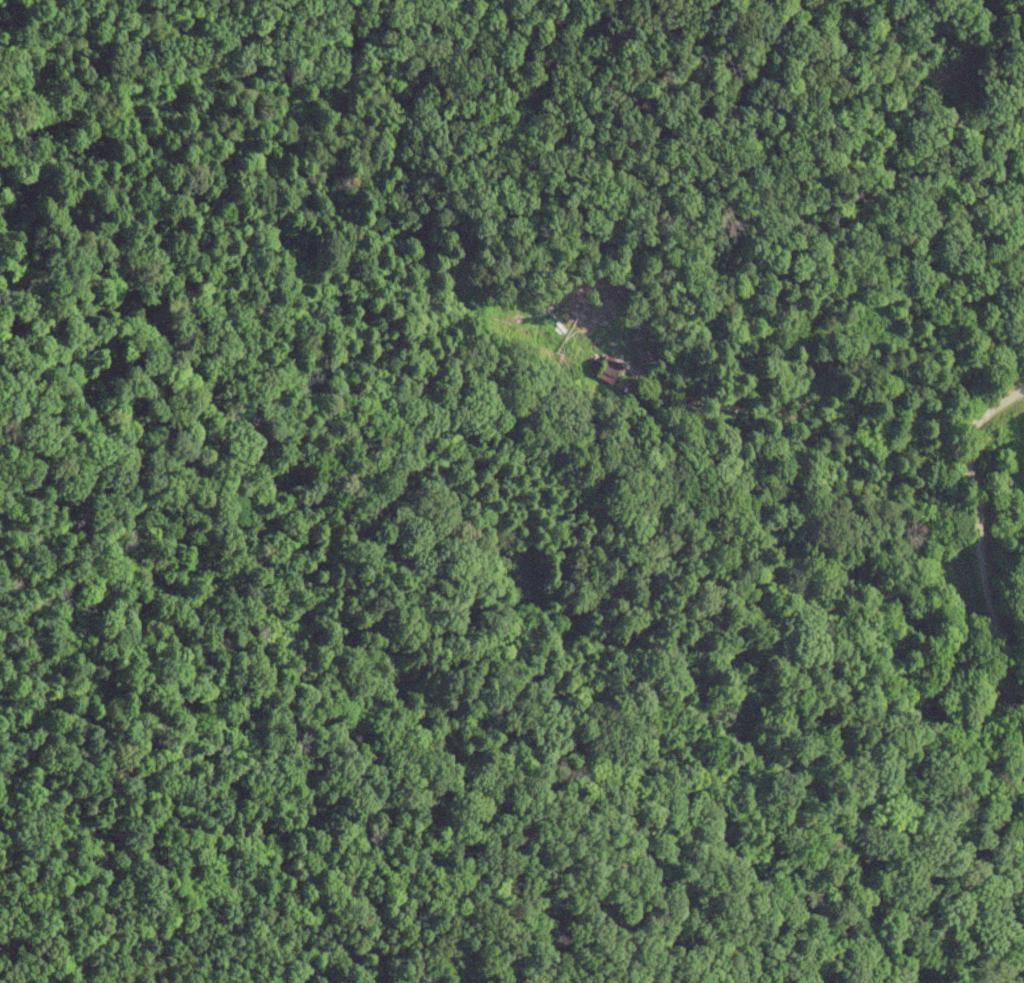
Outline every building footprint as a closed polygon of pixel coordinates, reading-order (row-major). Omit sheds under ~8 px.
[(614,379),(617,372),(600,364),(597,372),(614,379)]
